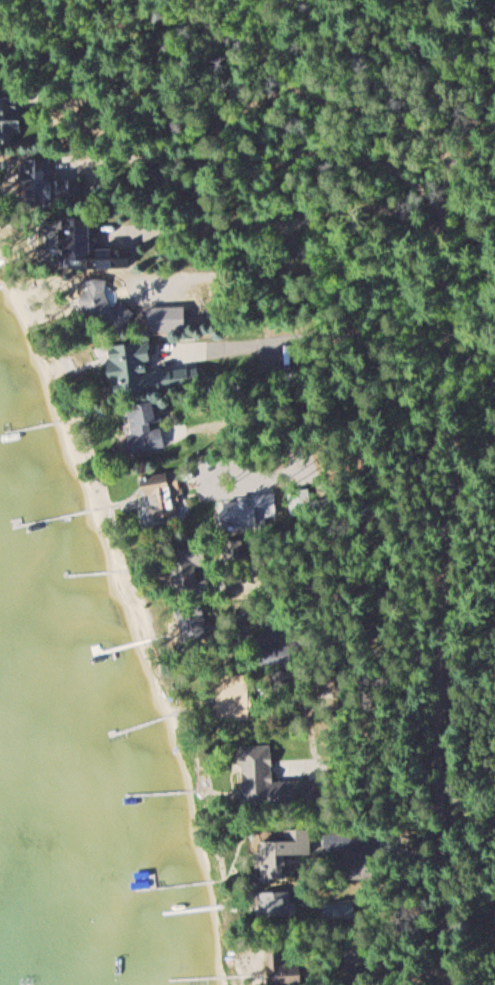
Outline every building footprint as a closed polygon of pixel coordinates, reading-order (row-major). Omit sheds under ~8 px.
[(16,130),(21,130),(17,95),(0,97),(0,144),(17,142),(16,130)] [(50,179),(50,160),(25,160),(25,188),(29,188),(29,201),(80,201),(80,179),(50,179)] [(131,266),(131,248),(99,249),(99,230),(90,230),(90,218),(61,218),(61,267),(131,266)] [(120,335),(137,313),(123,302),(119,307),(103,295),(110,287),(98,277),(78,302),(120,335)] [(199,366),(152,371),(149,342),(109,346),(112,381),(121,380),(122,388),(132,387),(132,393),(201,387),(199,366)] [(160,448),(156,424),(165,423),(161,401),(132,406),(136,434),(129,435),(133,453),(160,448)] [(143,477),(149,520),(184,515),(177,471),(143,477)] [(206,590),(202,551),(173,554),(177,592),(206,590)] [(204,607),(181,607),(181,635),(203,636),(204,607)] [(274,782),(274,746),(242,746),(243,807),(303,805),(302,781),(274,782)] [(286,880),(286,856),(313,856),(312,830),(286,830),(286,842),(261,843),(261,852),(257,852),(257,869),(266,869),(267,880),(286,880)] [(263,892),(263,914),(296,914),(296,892),(263,892)] [(271,984),(297,984),(296,945),(270,946),(271,984)]
